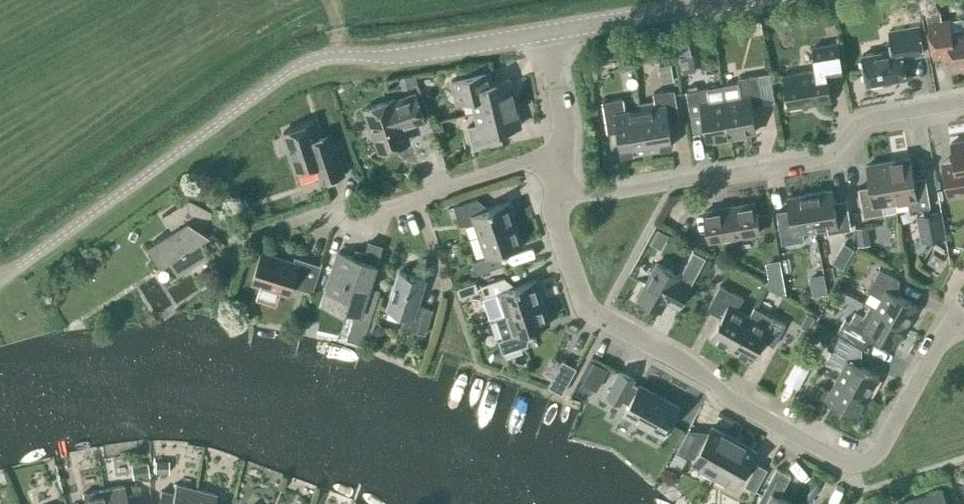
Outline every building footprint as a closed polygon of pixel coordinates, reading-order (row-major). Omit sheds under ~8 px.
[(926,13),(928,25),(929,34),(933,57),(936,57),(947,55),(949,70),(951,70),(963,67),(963,24),(963,17),(960,17),(941,21),(939,11),(926,13)] [(679,49),(693,47),(689,25),(675,28),(679,49)] [(867,84),(905,78),(901,57),(922,53),(918,27),(888,32),(891,50),(861,55),(867,84)] [(788,107),(830,100),(826,78),(841,75),(835,43),(812,48),(816,70),(783,76),(788,107)] [(620,70),(633,68),(630,52),(617,54),(620,70)] [(682,73),(695,71),(692,54),(679,57),(682,73)] [(662,83),(674,80),(671,64),(659,66),(662,83)] [(475,112),(515,102),(509,79),(488,84),(486,72),(451,80),(456,101),(472,98),(475,112)] [(722,85),(731,136),(736,135),(739,135),(747,134),(750,133),(755,132),(751,105),(763,103),(758,75),(737,78),(738,82),(722,85)] [(726,137),(731,136),(722,85),(686,91),(690,116),(702,114),(707,140),(712,139),(716,140),(723,138),(726,137)] [(647,150),(672,146),(667,118),(678,116),(674,89),(653,93),(654,100),(639,102),(640,110),(647,150)] [(424,120),(415,93),(395,100),(394,98),(363,109),(379,154),(410,143),(404,127),(424,120)] [(647,150),(640,110),(625,112),(623,98),(602,101),(606,128),(618,127),(622,154),(647,150)] [(515,102),(475,112),(478,124),(467,127),(473,149),(502,142),(500,131),(520,126),(515,102)] [(317,138),(312,122),(283,131),(297,172),(317,166),(322,181),(344,174),(331,133),(317,138)] [(950,143),(954,168),(942,170),(947,196),(960,193),(960,194),(963,193),(963,141),(950,143)] [(888,161),(895,201),(907,199),(909,210),(930,207),(925,177),(913,179),(910,158),(888,161)] [(882,203),(895,201),(888,161),(866,165),(869,186),(858,188),(863,218),(884,214),(882,203)] [(809,193),(815,230),(828,228),(829,232),(851,229),(846,199),(834,201),(832,190),(809,193)] [(803,232),(815,230),(809,193),(786,197),(788,209),(776,211),(782,244),(804,240),(803,232)] [(176,275),(208,254),(197,238),(211,211),(187,198),(187,199),(161,215),(171,231),(147,246),(157,262),(165,257),(176,275)] [(243,198),(236,203),(243,215),(251,210),(243,198)] [(454,207),(460,225),(474,224),(478,236),(516,223),(508,201),(482,211),(478,199),(454,207)] [(709,241),(759,232),(754,203),(704,211),(709,241)] [(941,211),(915,215),(920,242),(946,238),(941,211)] [(516,223),(478,236),(486,257),(472,262),(476,274),(501,266),(496,254),(523,245),(516,223)] [(678,308),(706,258),(693,251),(679,275),(657,263),(638,298),(660,310),(665,302),(678,308)] [(320,270),(314,288),(349,299),(346,309),(361,313),(376,264),(338,252),(331,274),(320,270)] [(937,267),(943,258),(933,252),(927,261),(937,267)] [(261,253),(252,281),(289,293),(292,286),(312,292),(310,296),(311,296),(314,288),(320,270),(322,262),(321,261),(320,265),(294,257),(293,263),(261,253)] [(875,309),(906,326),(917,306),(892,292),(899,280),(879,269),(867,291),(881,299),(875,309)] [(425,334),(433,309),(417,304),(425,279),(399,271),(387,308),(405,314),(401,327),(425,334)] [(497,317),(505,314),(542,302),(535,280),(508,289),(504,277),(480,285),(484,298),(486,297),(494,318),(497,317)] [(730,350),(749,316),(737,310),(743,298),(720,285),(707,309),(721,317),(709,338),(730,350)] [(542,302),(505,314),(497,317),(504,338),(499,340),(503,352),(527,344),(523,332),(550,323),(542,302)] [(906,326),(875,309),(870,306),(863,319),(855,314),(850,323),(844,319),(837,333),(860,345),(867,332),(895,347),(904,329),(906,326)] [(749,316),(730,350),(751,361),(763,340),(774,346),(786,324),(766,313),(761,323),(749,316)] [(354,316),(347,338),(363,343),(371,321),(354,316)] [(837,379),(867,396),(878,376),(853,362),(860,348),(836,334),(828,348),(832,351),(828,359),(843,368),(837,379)] [(795,351),(798,346),(787,340),(785,345),(795,351)] [(799,386),(810,365),(798,358),(786,379),(799,386)] [(563,393),(577,368),(564,360),(550,386),(563,393)] [(608,369),(594,361),(583,382),(597,390),(608,369)] [(638,387),(631,383),(634,379),(620,371),(607,396),(620,403),(622,400),(629,404),(623,414),(663,435),(678,407),(639,385),(638,387)] [(856,417),(867,396),(837,379),(829,392),(821,386),(816,394),(825,399),(825,400),(856,417)] [(714,474),(734,439),(712,427),(709,432),(689,429),(676,452),(687,458),(689,454),(695,458),(692,462),(714,474)] [(734,439),(714,474),(736,487),(738,482),(755,491),(767,469),(751,460),(756,451),(734,439)] [(779,497),(790,476),(776,468),(757,503),(792,503),(779,497)] [(195,489),(175,484),(172,494),(160,491),(157,503),(191,503),(195,489)] [(106,503),(140,503),(138,494),(126,496),(124,485),(103,489),(106,503)] [(103,489),(83,493),(84,503),(82,503),(106,503),(103,489)] [(191,503),(213,503),(216,494),(195,489),(191,503)] [(942,490),(898,503),(946,503),(942,490)]
